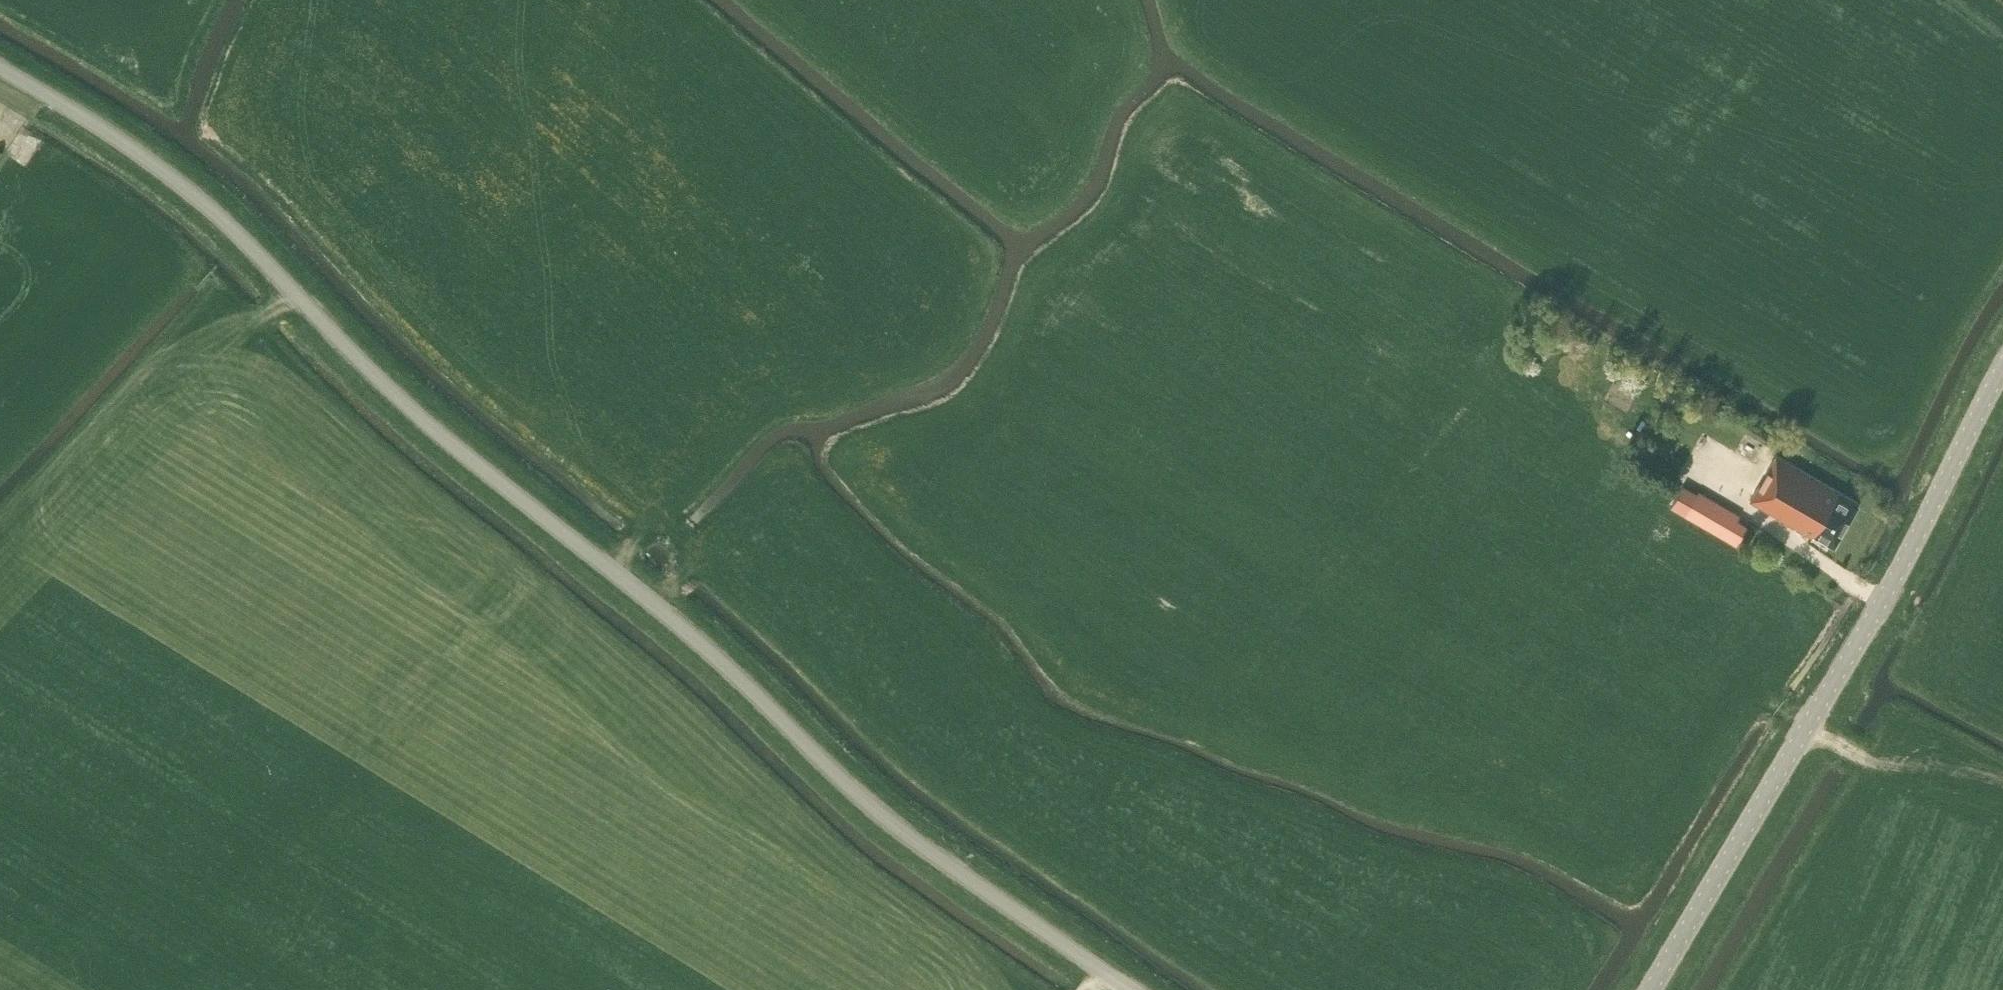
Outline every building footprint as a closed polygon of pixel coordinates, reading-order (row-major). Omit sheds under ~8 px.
[(1750,499),(1807,533),(1809,530),(1830,543),(1854,500),(1765,449),(1761,457),(1769,462),(1755,485),(1757,486),(1750,499)] [(1749,525),(1738,518),(1741,515),(1699,488),(1684,511),(1696,518),(1730,538),(1737,543),(1749,525)] [(657,541),(652,552),(669,560),(673,549),(657,541)]
